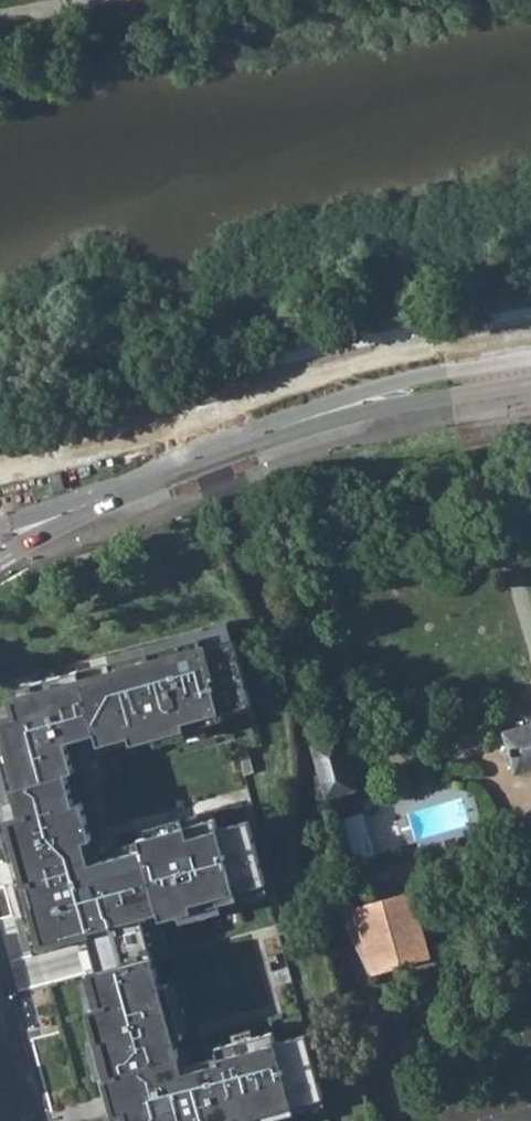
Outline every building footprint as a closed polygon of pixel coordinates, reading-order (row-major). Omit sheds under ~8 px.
[(11,861),(85,841),(92,839),(82,802),(74,804),(66,773),(74,771),(66,741),(95,733),(98,744),(129,736),(131,744),(222,720),(220,712),(250,704),(233,641),(203,649),(200,638),(109,662),(112,673),(82,681),(79,670),(32,683),(34,694),(14,699),(18,715),(3,719),(9,741),(0,743),(0,751),(13,798),(0,802),(0,820),(11,861)] [(515,774),(530,769),(530,721),(502,729),(515,774)] [(314,744),(316,795),(356,789),(341,737),(314,744)] [(247,750),(238,753),(244,777),(254,774),(247,750)] [(366,812),(343,817),(352,857),(375,852),(366,812)] [(17,882),(35,953),(107,934),(116,967),(85,975),(95,1010),(91,1011),(99,1041),(94,1042),(104,1078),(105,1077),(115,1113),(112,1114),(114,1120),(266,1120),(294,1113),(292,1106),(323,1098),(306,1034),(276,1043),(273,1032),(216,1047),(220,1062),(183,1072),(175,1040),(183,1038),(169,984),(160,986),(152,956),(168,952),(160,920),(237,899),(235,891),(266,883),(249,820),(219,829),(216,818),(139,838),(142,849),(90,863),(17,882)] [(90,863),(85,841),(11,861),(17,882),(90,863)] [(338,913),(369,973),(428,956),(411,892),(338,913)]
